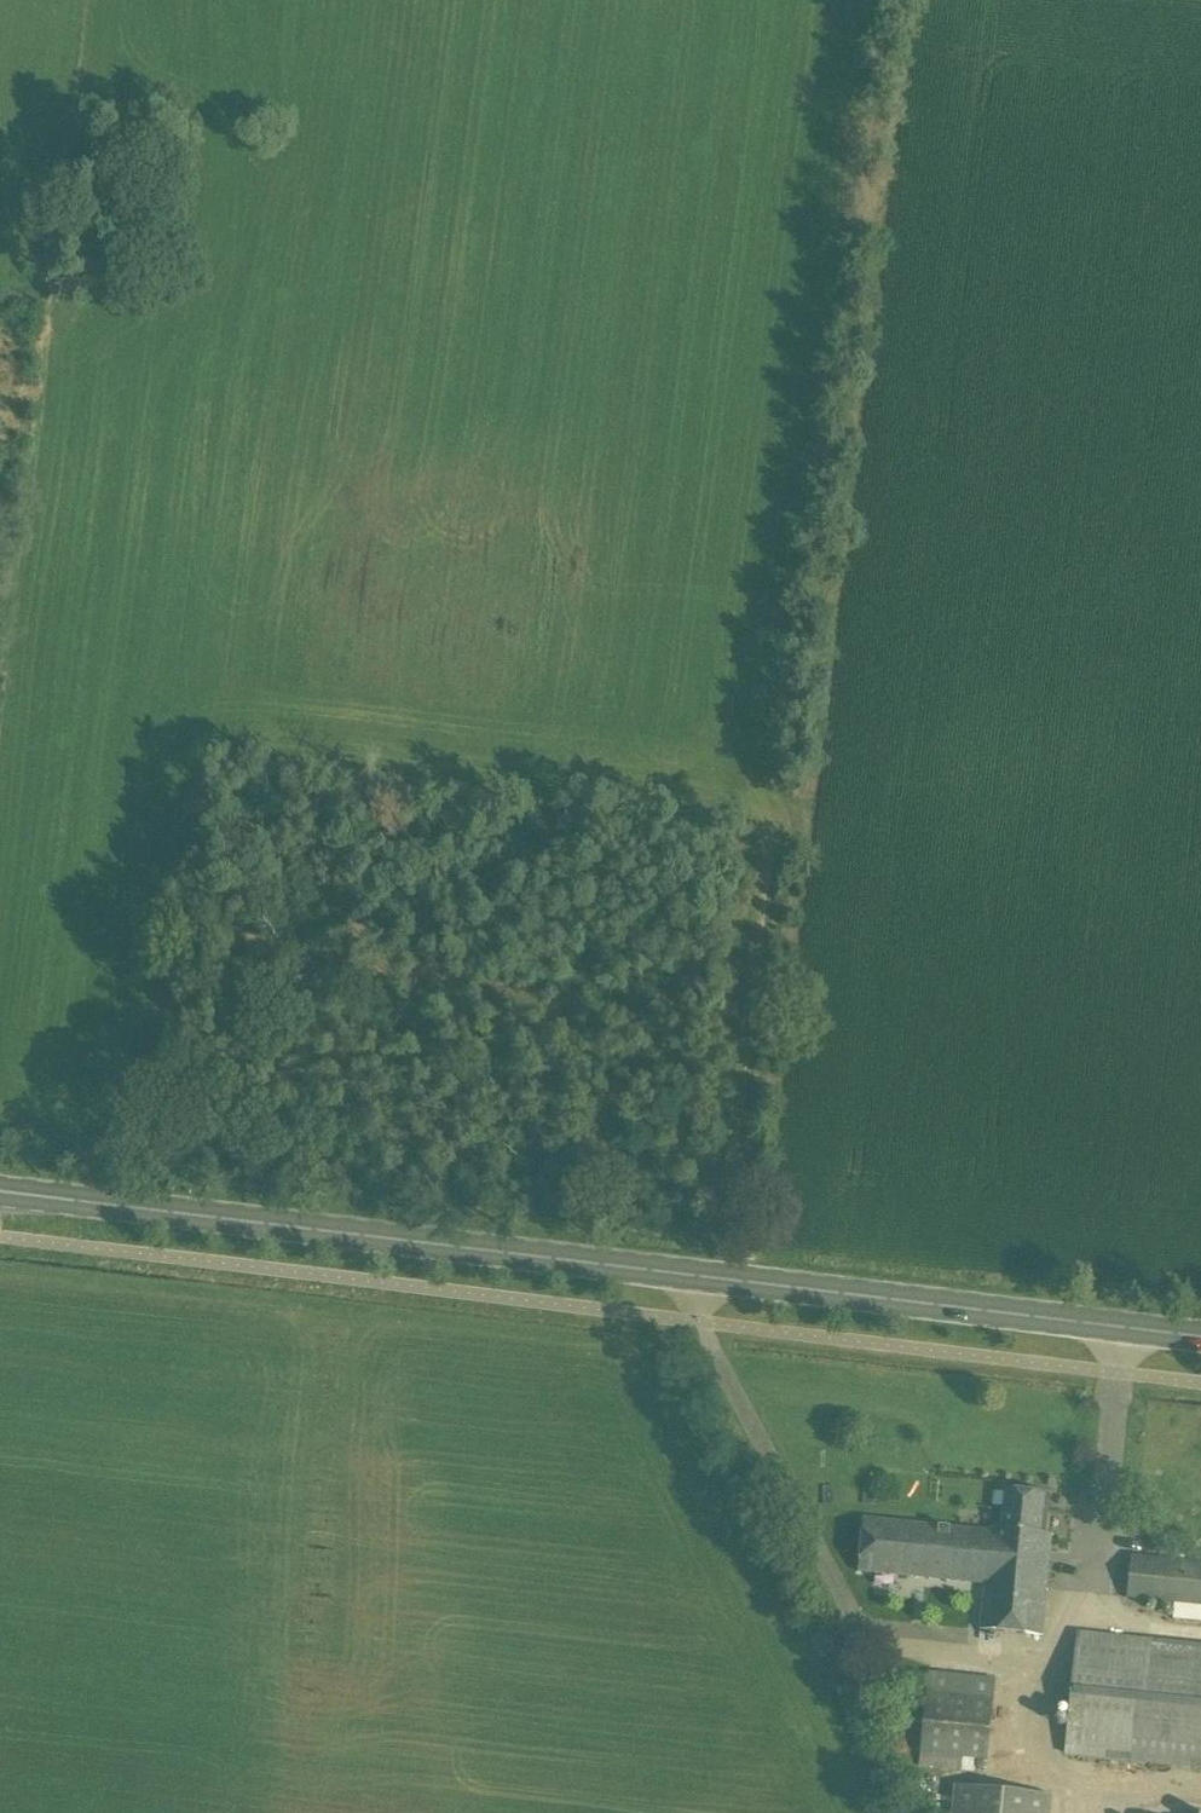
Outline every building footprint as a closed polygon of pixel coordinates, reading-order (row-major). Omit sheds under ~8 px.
[(986,1583),(991,1533),(865,1520),(860,1570),(986,1583)] [(1131,1556),(1127,1599),(1200,1607),(1200,1563),(1131,1556)] [(1077,1631),(1063,1755),(1200,1769),(1200,1645),(1077,1631)] [(987,1773),(993,1699),(926,1693),(920,1768),(987,1773)] [(1052,1796),(954,1786),(951,1812),(1051,1812),(1052,1796)]
